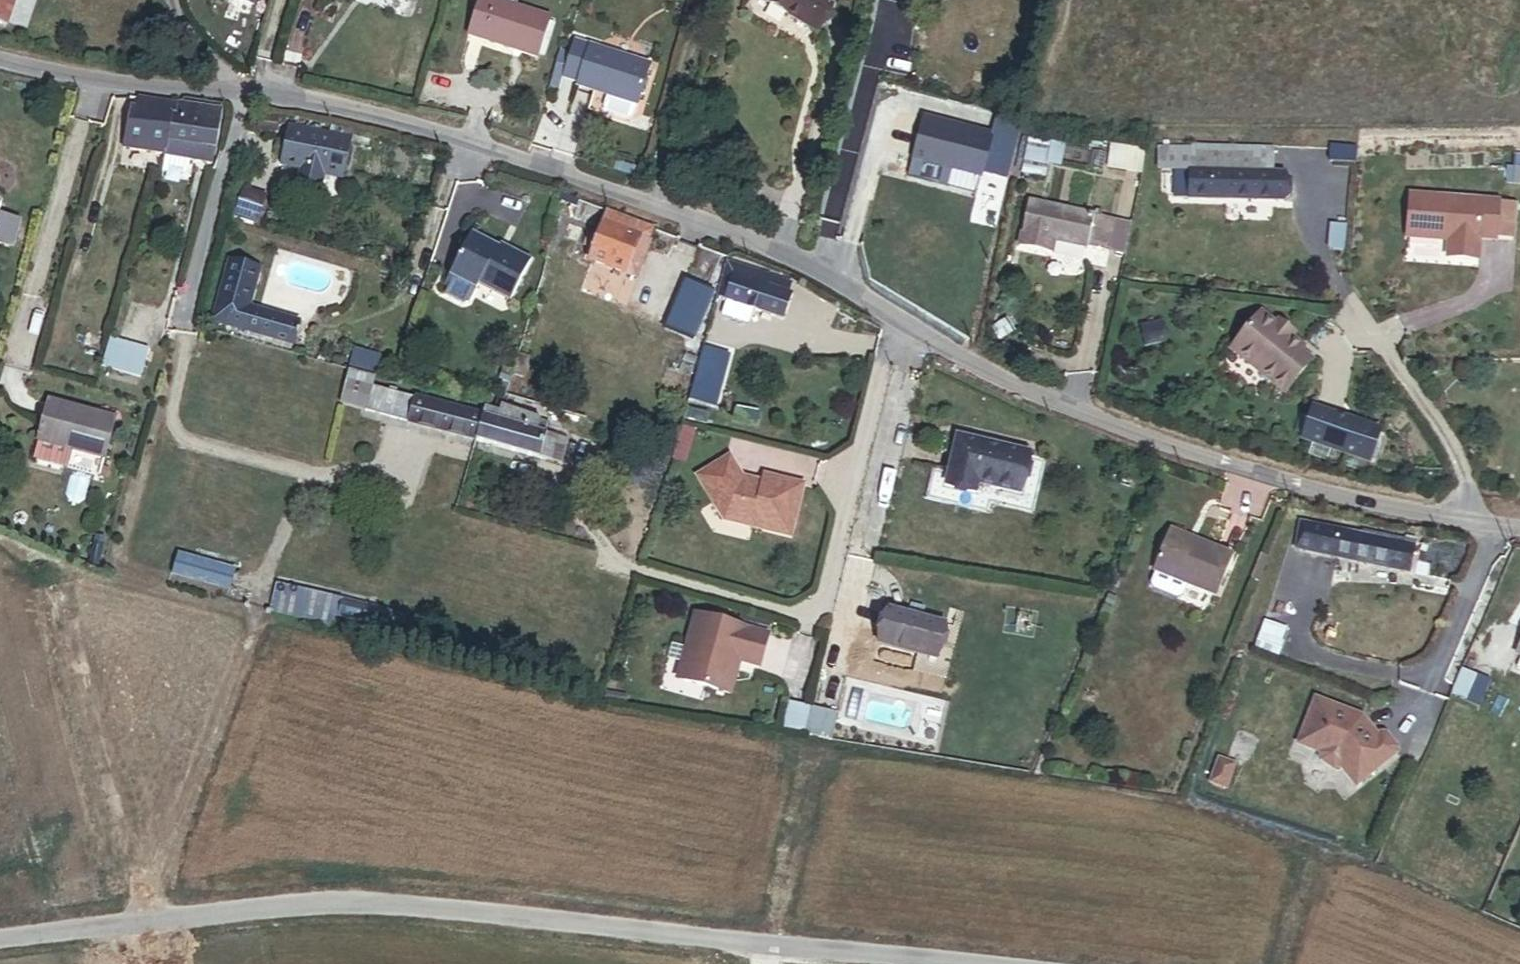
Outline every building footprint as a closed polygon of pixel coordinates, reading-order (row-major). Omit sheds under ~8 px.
[(9,29),(18,0),(0,0),(0,26),(9,29)] [(253,9),(256,0),(221,0),(253,9)] [(537,62),(550,21),(517,10),(520,0),(496,0),(495,3),(485,0),(482,0),(469,40),(537,62)] [(833,7),(820,0),(759,0),(816,34),(833,7)] [(227,37),(237,39),(240,23),(230,21),(227,37)] [(566,69),(564,75),(582,81),(578,92),(606,101),(603,111),(606,117),(627,124),(633,120),(636,110),(650,68),(574,44),(569,58),(566,69)] [(556,66),(566,69),(569,58),(560,55),(556,66)] [(548,92),(558,95),(560,86),(564,75),(566,69),(556,66),(548,92)] [(564,75),(560,86),(578,92),(582,81),(564,75)] [(165,159),(174,108),(143,103),(141,111),(133,110),(126,152),(165,159)] [(182,109),(174,108),(165,159),(212,167),(222,113),(182,106),(182,109)] [(982,175),(1010,183),(1023,133),(999,127),(995,140),(927,121),(916,164),(980,181),(982,175)] [(260,122),(257,135),(268,138),(271,124),(260,122)] [(329,138),(290,129),(282,169),(300,173),(295,194),(321,200),(326,178),(341,181),(351,134),(331,130),(329,138)] [(1023,175),(1045,180),(1048,166),(1052,149),(1030,144),(1023,175)] [(1065,147),(1053,144),(1052,149),(1048,166),(1060,169),(1065,147)] [(1109,147),(1106,170),(1141,175),(1144,151),(1109,147)] [(1162,148),(1161,171),(1177,172),(1176,202),(1283,206),(1284,206),(1285,176),(1274,175),(1275,150),(1192,148),(1192,149),(1162,148)] [(240,191),(232,214),(256,222),(264,198),(240,191)] [(1409,195),(1406,239),(1447,242),(1446,258),(1478,261),(1480,241),(1495,242),(1498,202),(1409,195)] [(558,206),(577,211),(579,204),(560,197),(559,202),(558,206)] [(1056,244),(1108,256),(1116,223),(1032,204),(1022,250),(1053,257),(1056,244)] [(590,264),(629,278),(633,265),(644,269),(652,246),(651,246),(656,232),(608,214),(598,241),(588,237),(583,249),(594,253),(590,264)] [(473,238),(451,279),(476,292),(478,288),(511,306),(533,265),(501,249),(500,252),(473,238)] [(212,325),(225,329),(222,336),(292,356),(302,323),(251,309),(261,273),(229,264),(212,325)] [(633,265),(629,278),(639,282),(644,269),(633,265)] [(729,304),(723,321),(749,330),(755,312),(783,322),(792,296),(766,287),(769,278),(736,267),(733,277),(725,302),(729,304)] [(715,300),(725,302),(733,277),(722,275),(715,300)] [(682,336),(690,339),(708,298),(685,288),(672,317),(687,324),(682,336)] [(1304,348),(1261,314),(1230,352),(1285,395),(1312,360),(1301,352),(1304,348)] [(140,382),(149,352),(110,341),(101,370),(140,382)] [(731,355),(702,347),(697,368),(690,392),(718,400),(731,355)] [(512,375),(523,379),(528,360),(518,357),(512,375)] [(679,375),(687,378),(694,363),(686,359),(679,375)] [(351,377),(343,406),(475,444),(482,418),(377,389),(378,384),(351,377)] [(51,403),(35,464),(69,473),(74,453),(106,461),(116,420),(51,403)] [(547,436),(536,433),(540,422),(500,411),(499,414),(485,410),(482,418),(475,444),(540,462),(547,436)] [(1368,467),(1379,434),(1315,413),(1304,445),(1368,467)] [(680,448),(690,450),(695,430),(686,428),(680,448)] [(980,485),(1019,496),(1029,456),(957,437),(947,486),(978,494),(980,485)] [(677,462),(686,464),(690,450),(680,448),(677,462)] [(730,461),(698,481),(725,525),(792,542),(805,490),(766,480),(764,486),(742,481),(730,461)] [(1409,576),(1415,550),(1363,539),(1301,525),(1296,551),(1409,576)] [(1415,550),(1417,542),(1365,530),(1363,539),(1415,550)] [(1172,532),(1155,575),(1158,575),(1153,587),(1155,593),(1179,603),(1185,601),(1190,588),(1216,598),(1233,557),(1172,532)] [(107,552),(109,542),(96,539),(94,549),(107,552)] [(174,578),(232,594),(237,573),(180,557),(174,578)] [(1252,581),(1258,584),(1267,559),(1261,557),(1252,581)] [(382,631),(387,614),(278,586),(273,603),(312,613),(382,631)] [(271,615),(309,624),(312,613),(273,603),(271,615)] [(889,611),(876,661),(912,670),(916,656),(937,661),(946,626),(889,611)] [(769,639),(696,619),(679,684),(731,698),(740,666),(760,672),(769,639)] [(1264,622),(1260,634),(1281,642),(1285,630),(1264,622)] [(1260,634),(1254,648),(1277,657),(1283,642),(1281,642),(1260,634)] [(1451,699),(1467,706),(1478,680),(1462,674),(1451,699)] [(1467,706),(1479,711),(1490,686),(1478,680),(1467,706)] [(1315,700),(1298,745),(1319,753),(1321,760),(1333,770),(1341,769),(1355,787),(1396,753),(1397,749),(1385,734),(1381,734),(1377,737),(1361,717),(1315,700)] [(788,708),(784,727),(804,732),(809,713),(788,708)] [(807,736),(830,742),(836,714),(814,709),(807,736)] [(1219,761),(1210,783),(1228,790),(1236,767),(1219,761)]
